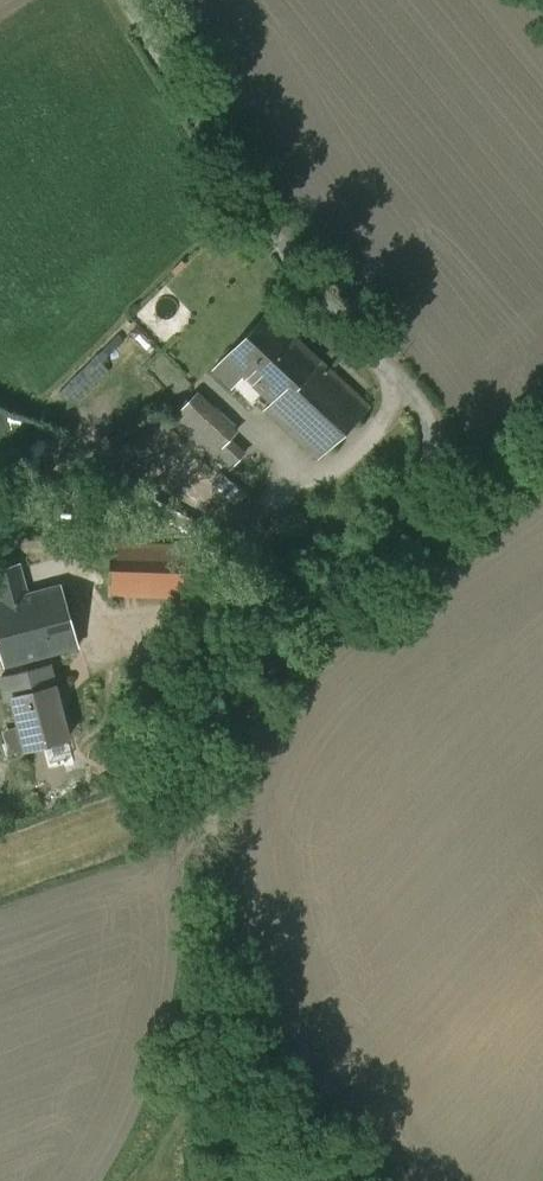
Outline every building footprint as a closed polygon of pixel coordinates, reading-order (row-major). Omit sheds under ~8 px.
[(318,361),(267,314),(226,358),(274,403),(276,405),(318,361)] [(318,361),(276,405),(274,403),(269,408),(268,408),(266,410),(268,412),(269,411),(315,455),(317,457),(319,455),(318,455),(366,408),(368,406),(366,404),(366,405),(318,360),(318,361)] [(230,439),(188,400),(173,416),(215,455),(230,439)] [(196,548),(111,545),(109,594),(194,597),(196,548)] [(0,569),(0,602),(27,595),(18,564),(0,569)] [(2,664),(3,665),(45,654),(78,646),(61,586),(27,595),(0,602),(0,655),(2,664)] [(3,665),(2,664),(0,664),(0,676),(7,700),(12,698),(11,696),(53,685),(45,654),(3,665)] [(53,685),(11,696),(12,698),(26,750),(49,743),(49,744),(67,738),(61,716),(60,716),(52,687),(54,687),(53,685)]
